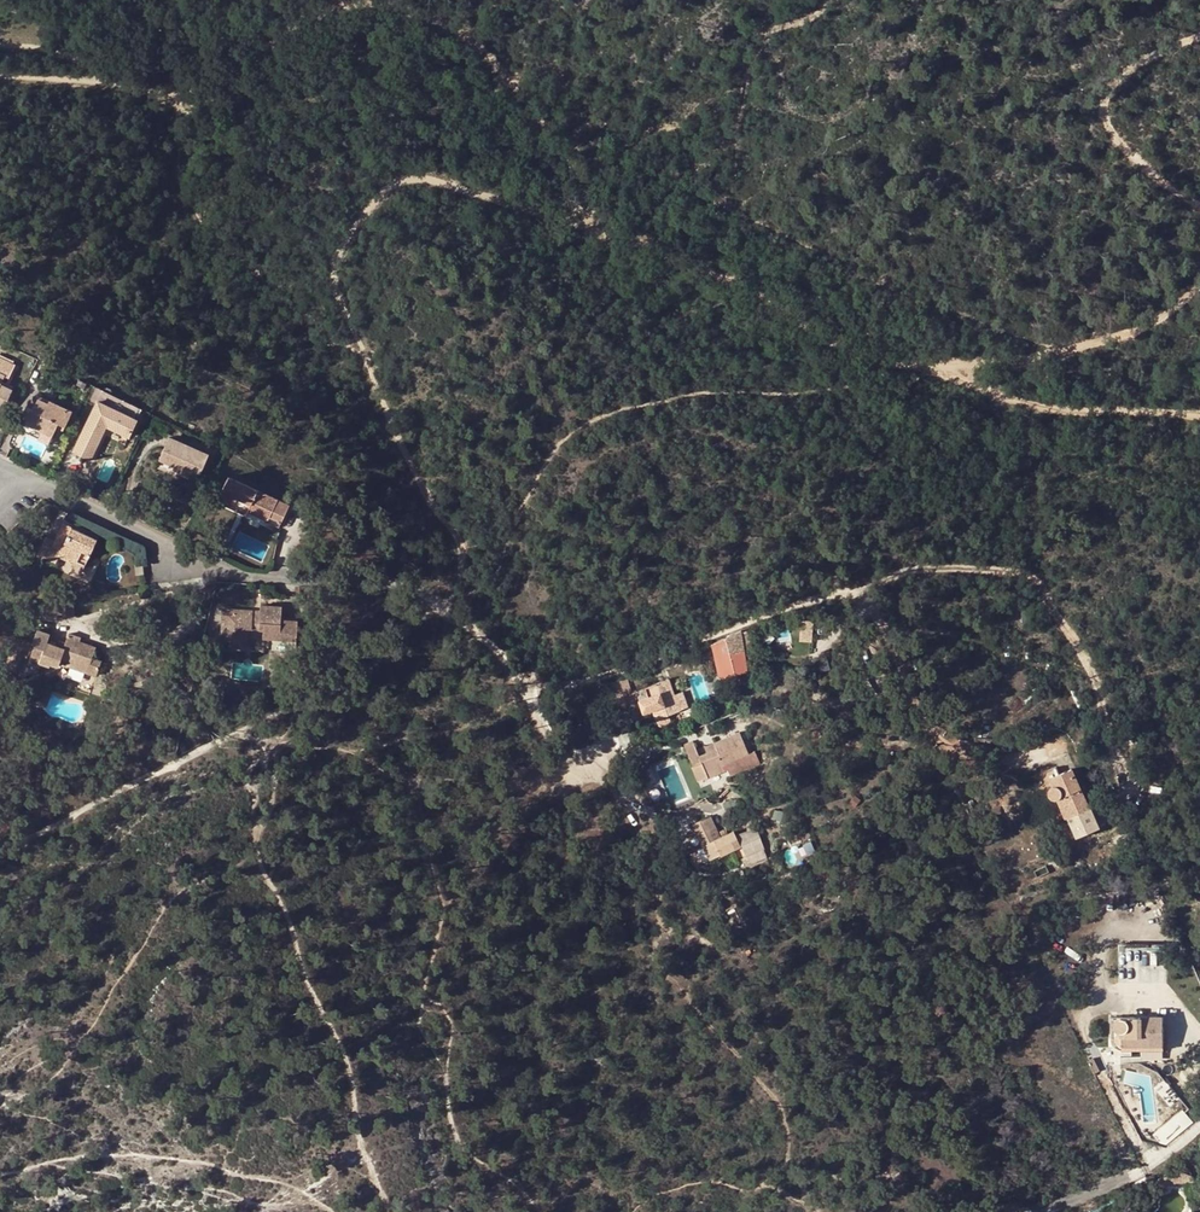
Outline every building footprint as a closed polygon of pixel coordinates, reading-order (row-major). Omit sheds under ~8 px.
[(0,354),(0,358),(12,364),(15,358),(1,352),(0,354)] [(15,365),(12,364),(0,358),(0,415),(13,387),(1,382),(4,377),(8,379),(15,365)] [(85,391),(88,384),(77,379),(74,385),(85,391)] [(127,437),(140,409),(131,404),(126,401),(103,390),(94,387),(86,403),(95,407),(73,453),(90,461),(106,427),(127,437)] [(25,407),(18,422),(50,437),(57,423),(65,427),(72,411),(38,396),(32,411),(25,407)] [(50,437),(18,422),(15,429),(47,444),(50,437)] [(208,459),(171,440),(160,462),(177,471),(175,473),(196,484),(208,459)] [(243,507),(249,510),(250,508),(269,517),(277,501),(229,479),(218,502),(241,513),(243,507)] [(287,506),(277,501),(269,517),(280,522),(287,506)] [(248,513),(249,510),(243,507),(241,513),(246,516),(248,513)] [(269,517),(250,508),(249,510),(248,513),(266,522),(269,517)] [(64,544),(56,540),(55,543),(47,539),(37,558),(45,562),(47,560),(57,565),(60,558),(74,564),(83,569),(97,541),(72,529),(64,525),(60,533),(68,536),(64,544)] [(60,533),(56,540),(64,544),(68,536),(60,533)] [(83,569),(74,564),(71,571),(80,575),(83,569)] [(144,574),(143,564),(135,565),(136,575),(144,574)] [(230,649),(247,650),(248,630),(263,631),(263,638),(297,640),(298,626),(298,621),(281,620),(282,607),(260,606),(260,611),(260,619),(252,619),(253,611),(222,609),(221,631),(220,639),(223,640),(230,640),(230,649)] [(306,626),(298,626),(297,640),(305,641),(306,626)] [(220,639),(221,631),(209,631),(208,661),(222,662),(223,640),(220,639)] [(718,677),(745,672),(738,632),(709,644),(718,677)] [(14,651),(19,653),(24,638),(19,636),(14,651)] [(24,638),(19,653),(53,666),(54,663),(60,665),(63,657),(70,659),(74,651),(65,648),(64,650),(46,642),(46,641),(34,636),(32,641),(24,638)] [(74,651),(70,659),(72,660),(70,667),(86,673),(97,677),(103,663),(94,659),(97,650),(81,643),(82,640),(70,636),(67,643),(65,648),(74,651)] [(654,681),(664,677),(659,664),(649,668),(654,681)] [(86,673),(70,667),(67,673),(84,680),(86,673)] [(654,681),(642,686),(646,695),(650,706),(654,717),(685,705),(679,690),(670,693),(664,677),(654,681)] [(613,682),(602,686),(611,710),(623,705),(613,682)] [(45,709),(51,694),(41,689),(35,704),(45,709)] [(650,706),(646,695),(635,699),(640,710),(650,706)] [(682,746),(691,769),(698,766),(705,782),(727,773),(724,766),(732,762),(746,757),(737,735),(713,745),(716,751),(706,755),(698,759),(691,743),(682,746)] [(703,749),(706,755),(716,751),(713,745),(703,749)] [(746,757),(732,762),(738,775),(758,765),(754,754),(746,757)] [(698,766),(691,769),(698,785),(705,782),(698,766)] [(1073,769),(1056,775),(1059,782),(1055,784),(1051,788),(1048,792),(1049,795),(1054,798),(1060,799),(1068,817),(1090,808),(1073,769)] [(694,825),(708,856),(726,848),(722,841),(721,838),(712,842),(707,831),(716,827),(711,817),(694,825)] [(712,842),(721,838),(716,827),(707,831),(712,842)] [(735,837),(738,843),(745,858),(763,850),(755,831),(735,837)] [(722,841),(726,848),(738,843),(733,833),(724,836),(721,838),(722,841)] [(1163,1017),(1121,1017),(1118,1018),(1116,1018),(1114,1021),(1113,1023),(1113,1026),(1115,1029),(1117,1031),(1122,1033),(1122,1037),(1142,1037),(1142,1046),(1164,1045),(1163,1017)] [(1122,1037),(1122,1046),(1142,1046),(1142,1037),(1122,1037)] [(1098,1071),(1091,1058),(1086,1061),(1093,1074),(1098,1071)] [(1150,1184),(1144,1191),(1150,1195),(1156,1189),(1158,1191),(1166,1188),(1172,1185),(1176,1186),(1182,1186),(1189,1188),(1199,1182),(1184,1165),(1171,1172),(1158,1178),(1155,1182),(1152,1186),(1150,1184)]
